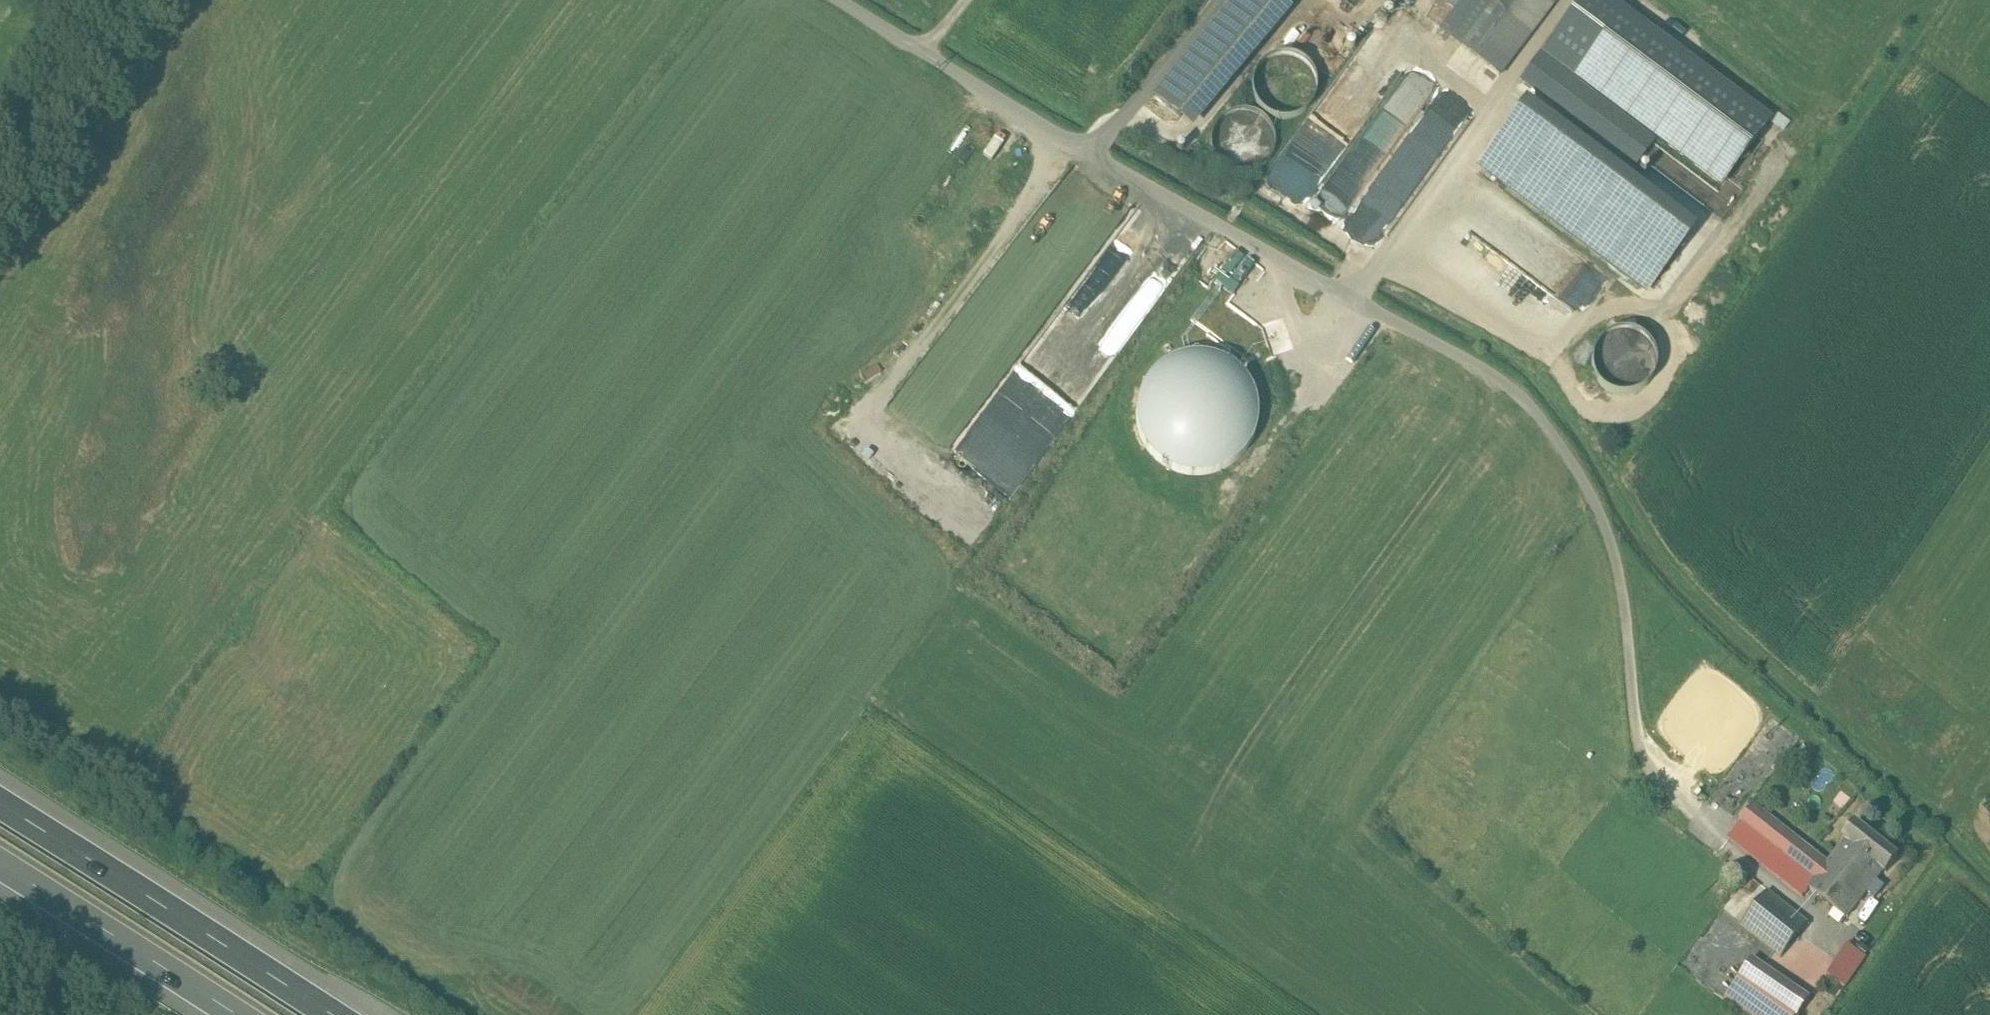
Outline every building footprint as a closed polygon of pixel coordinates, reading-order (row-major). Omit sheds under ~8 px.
[(1280,0),(1236,0),(1154,96),(1192,128),(1292,11),(1280,0)] [(1555,0),(1445,0),(1457,9),(1442,29),(1501,73),(1555,0)] [(1772,120),(1612,0),(1586,0),(1523,83),(1637,169),(1659,140),(1721,187),(1772,120)] [(1308,191),(1390,234),(1442,137),(1416,124),(1408,140),(1372,121),(1406,56),(1358,31),(1282,175),(1294,182),(1297,175),(1289,171),(1296,157),(1310,164),(1305,172),(1303,171),(1299,179),(1311,185),(1308,191)] [(1245,79),(1282,119),(1315,88),(1278,49),(1245,79)] [(1485,165),(1645,284),(1690,224),(1530,105),(1485,165)] [(1259,171),(1272,121),(1225,109),(1211,159),(1259,171)] [(1603,269),(1482,191),(1459,227),(1579,305),(1603,269)] [(1371,220),(1361,231),(1373,241),(1383,230),(1371,220)] [(1232,249),(1212,280),(1234,294),(1254,264),(1232,249)] [(1614,353),(1626,385),(1653,375),(1638,339),(1625,344),(1626,348),(1614,353)] [(1139,467),(1221,468),(1221,458),(1230,458),(1230,447),(1217,447),(1217,440),(1198,440),(1199,403),(1167,403),(1167,407),(1148,407),(1148,437),(1139,437),(1139,467)] [(1828,864),(1756,807),(1730,840),(1802,897),(1809,888),(1828,864)] [(1843,838),(1846,840),(1883,870),(1886,873),(1898,857),(1855,823),(1843,838)] [(1846,918),(1883,870),(1846,840),(1828,864),(1809,888),(1846,918)] [(1809,922),(1768,891),(1743,923),(1784,954),(1809,922)] [(1851,944),(1829,975),(1846,987),(1868,955),(1851,944)] [(1755,958),(1727,999),(1750,1014),(1798,1014),(1811,997),(1755,958)]
